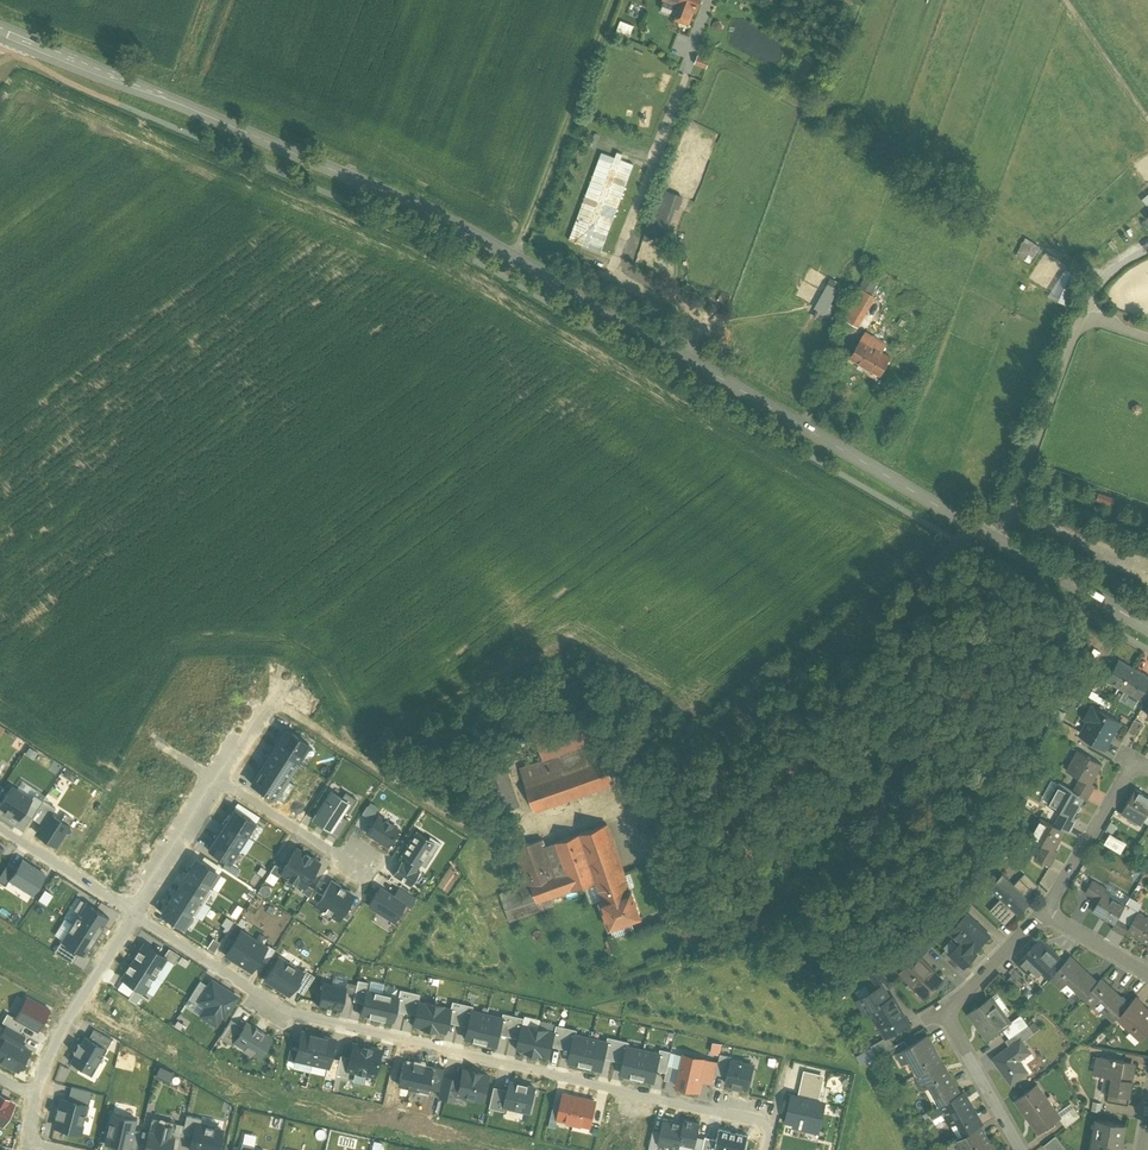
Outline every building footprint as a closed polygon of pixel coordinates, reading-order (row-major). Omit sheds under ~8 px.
[(662,1),(676,6),(671,19),(688,25),(692,13),(697,14),(702,0),(663,0),(662,1)] [(625,14),(639,20),(644,7),(631,1),(625,14)] [(696,56),(693,65),(706,70),(709,61),(696,56)] [(604,252),(632,162),(621,159),(622,153),(616,151),(614,156),(598,151),(570,242),(604,252)] [(683,197),(663,190),(647,236),(666,243),(683,197)] [(642,242),(630,238),(623,260),(634,264),(642,242)] [(1029,263),(1039,246),(1025,238),(1015,254),(1029,263)] [(1049,296),(1068,306),(1082,277),(1063,267),(1049,296)] [(825,283),(812,316),(821,320),(823,313),(831,316),(841,289),(825,283)] [(858,289),(841,320),(858,329),(874,298),(858,289)] [(861,339),(849,362),(879,378),(891,355),(861,339)] [(1141,406),(1136,404),(1131,407),(1132,413),(1137,416),(1142,412),(1141,406)] [(1113,498),(1101,495),(1098,503),(1110,507),(1113,498)] [(1119,660),(1107,681),(1139,700),(1147,684),(1147,676),(1119,660)] [(536,811),(616,785),(590,706),(532,725),(543,760),(522,767),(536,811)] [(1120,722),(1095,709),(1095,710),(1090,707),(1084,718),(1089,720),(1080,736),(1104,750),(1120,722)] [(1142,724),(1135,720),(1128,732),(1135,736),(1142,724)] [(1079,730),(1063,721),(1057,731),(1074,740),(1079,730)] [(308,745),(284,729),(273,746),(297,762),(308,745)] [(286,780),(297,762),(273,746),(261,764),(286,780)] [(505,810),(518,806),(501,748),(488,752),(505,810)] [(1102,764),(1080,752),(1076,760),(1073,759),(1066,771),(1081,780),(1081,779),(1090,783),(1094,777),(1093,776),(1095,772),(1097,773),(1102,764)] [(274,798),(286,780),(261,764),(250,782),(274,798)] [(1090,783),(1081,779),(1081,780),(1074,793),(1083,798),(1086,800),(1094,786),(1090,783)] [(11,785),(0,804),(0,807),(19,819),(23,812),(32,798),(11,785)] [(1074,793),(1062,786),(1057,794),(1054,792),(1047,805),(1062,813),(1063,812),(1071,817),(1075,810),(1074,809),(1076,805),(1078,806),(1083,798),(1074,793)] [(1090,797),(1101,801),(1104,792),(1093,788),(1090,797)] [(1135,788),(1123,809),(1131,814),(1129,818),(1141,824),(1147,811),(1147,797),(1143,794),(1143,793),(1135,788)] [(349,802),(331,791),(313,818),(331,829),(340,815),(349,802)] [(32,798),(23,812),(32,818),(43,800),(34,795),(32,798)] [(43,800),(32,818),(42,824),(49,812),(52,814),(55,808),(43,800)] [(234,808),(225,822),(247,836),(256,822),(234,808)] [(52,814),(49,812),(42,824),(37,832),(56,844),(68,824),(52,814)] [(402,827),(375,812),(364,831),(390,846),(402,827)] [(1071,817),(1063,812),(1062,813),(1055,826),(1065,831),(1068,833),(1076,819),(1071,817)] [(348,820),(340,815),(331,829),(339,834),(348,820)] [(1055,826),(1044,819),(1039,827),(1036,826),(1029,838),(1045,847),(1045,846),(1053,851),(1057,844),(1056,843),(1058,839),(1060,840),(1065,831),(1055,826)] [(225,822),(217,836),(238,850),(247,836),(225,822)] [(640,919),(607,824),(580,834),(597,882),(603,901),(597,903),(606,931),(640,919)] [(438,844),(416,830),(401,854),(404,856),(401,861),(393,874),(410,885),(419,871),(417,870),(420,864),(424,866),(438,844)] [(1108,833),(1103,845),(1121,853),(1126,842),(1108,833)] [(597,882),(580,834),(545,847),(542,838),(510,850),(523,884),(498,893),(506,915),(597,882)] [(229,863),(238,850),(217,836),(208,849),(229,863)] [(1045,847),(1037,860),(1050,867),(1058,853),(1053,851),(1045,846),(1045,847)] [(292,880),(305,859),(295,852),(281,873),(292,880)] [(196,859),(188,872),(210,886),(219,873),(196,859)] [(315,866),(305,859),(292,880),(302,886),(315,866)] [(21,862),(9,881),(34,897),(46,878),(21,862)] [(187,881),(183,888),(204,902),(212,888),(210,886),(188,872),(183,879),(187,881)] [(1014,885),(1003,874),(989,888),(1001,899),(990,910),(1005,925),(1016,913),(1018,915),(1031,901),(1029,899),(1035,892),(1034,891),(1038,885),(1025,873),(1014,885)] [(316,891),(313,896),(319,900),(316,904),(338,918),(340,914),(347,918),(350,913),(344,909),(353,895),(331,881),(323,895),(316,891)] [(1092,881),(1085,893),(1098,901),(1103,892),(1104,893),(1106,889),(1092,881)] [(399,887),(393,897),(405,905),(409,907),(415,898),(399,887)] [(174,892),(170,899),(193,914),(195,915),(204,902),(183,888),(178,895),(174,892)] [(379,888),(369,905),(394,921),(405,905),(393,897),(379,888)] [(38,901),(48,904),(52,893),(42,890),(38,901)] [(1104,893),(1103,892),(1098,901),(1092,912),(1106,920),(1106,919),(1114,923),(1113,924),(1114,924),(1119,916),(1125,905),(1104,893)] [(972,903),(960,893),(954,899),(960,904),(966,909),(972,903)] [(193,914),(170,899),(161,913),(184,928),(193,914)] [(960,904),(954,899),(949,905),(954,910),(960,904)] [(108,917),(86,902),(72,923),(95,937),(108,917)] [(966,909),(960,904),(954,910),(960,916),(966,909)] [(1138,912),(1132,923),(1127,931),(1127,932),(1136,937),(1137,936),(1147,942),(1147,918),(1138,912)] [(989,936),(967,915),(951,932),(962,943),(972,953),(973,952),(989,936)] [(1132,923),(1119,916),(1114,924),(1112,928),(1125,936),(1127,932),(1127,931),(1132,923)] [(692,922),(678,926),(685,947),(699,943),(692,922)] [(95,937),(72,923),(61,940),(78,951),(84,955),(95,937)] [(265,947),(241,932),(227,953),(251,969),(258,957),(265,947)] [(932,947),(920,935),(904,946),(910,951),(914,947),(921,955),(923,957),(932,947)] [(78,951),(61,940),(55,951),(72,962),(78,951)] [(1063,963),(1047,948),(1047,949),(1038,941),(1018,963),(1027,972),(1034,965),(1049,979),(1063,963)] [(951,954),(952,955),(962,964),(964,967),(976,955),(973,952),(972,953),(962,943),(951,954)] [(267,944),(265,947),(258,957),(267,963),(276,949),(267,944)] [(164,955),(150,947),(139,963),(156,974),(167,957),(164,955)] [(930,971),(917,958),(921,955),(914,947),(910,951),(899,962),(903,966),(899,971),(923,995),(931,987),(934,990),(942,981),(931,970),(930,971)] [(164,955),(167,957),(174,962),(179,954),(169,948),(164,955)] [(951,954),(946,949),(941,955),(947,960),(952,955),(951,954)] [(962,964),(952,955),(947,960),(957,969),(962,964)] [(1085,971),(1070,957),(1063,963),(1049,979),(1061,990),(1071,979),(1075,982),(1085,971)] [(302,972),(280,958),(266,978),(289,993),(292,986),(302,972)] [(156,974),(139,963),(127,982),(135,987),(143,992),(144,993),(156,974)] [(886,977),(876,964),(866,972),(872,979),(874,977),(879,983),(886,977)] [(304,969),(302,972),(292,986),(302,993),(314,975),(304,969)] [(1092,977),(1081,988),(1087,994),(1098,983),(1092,977)] [(1121,998),(1101,979),(1098,983),(1087,994),(1084,997),(1094,1006),(1096,1003),(1115,1020),(1118,1017),(1129,1004),(1122,997),(1121,998)] [(235,994),(212,980),(201,997),(209,1002),(223,1011),(235,994)] [(362,1003),(365,989),(367,982),(358,980),(353,1001),(362,1003)] [(346,987),(323,981),(317,1004),(341,1010),(346,987)] [(882,986),(858,1000),(866,1014),(872,1010),(890,999),(882,986)] [(143,992),(135,987),(128,999),(136,1003),(143,992)] [(359,1014),(376,1018),(382,993),(365,989),(362,1003),(359,1014)] [(414,1015),(418,1000),(419,994),(400,990),(399,997),(396,1010),(414,1015)] [(382,993),(376,1018),(393,1022),(396,1010),(399,997),(382,993)] [(1142,1004),(1136,997),(1129,1004),(1118,1017),(1132,1030),(1133,1031),(1135,1029),(1143,1036),(1141,1038),(1141,1039),(1137,1042),(1138,1043),(1147,1032),(1147,1010),(1142,1004)] [(48,1009),(28,998),(17,1018),(37,1029),(48,1009)] [(901,1012),(893,998),(890,999),(872,1010),(879,1022),(880,1021),(888,1035),(887,1036),(888,1036),(909,1024),(908,1024),(901,1012)] [(1000,1014),(989,999),(969,1013),(980,1028),(979,1029),(987,1040),(1002,1029),(1010,1023),(1002,1012),(1000,1014)] [(412,1025),(428,1029),(434,1004),(418,1000),(414,1015),(412,1025)] [(453,1001),(451,1007),(448,1022),(468,1027),(471,1010),(472,1006),(453,1001)] [(216,1024),(223,1011),(209,1002),(201,1014),(216,1024)] [(434,1004),(428,1029),(445,1033),(448,1022),(451,1007),(434,1004)] [(465,1037),(481,1040),(487,1014),(471,1010),(468,1027),(465,1037)] [(520,1038),(524,1022),(525,1018),(503,1013),(502,1017),(498,1033),(520,1038)] [(502,1017),(487,1014),(481,1040),(496,1044),(498,1033),(502,1017)] [(1010,1023),(1002,1029),(1009,1039),(1016,1034),(1020,1031),(1013,1021),(1010,1023)] [(518,1049),(533,1052),(539,1026),(524,1022),(520,1038),(518,1049)] [(254,1028),(246,1023),(234,1041),(245,1048),(243,1050),(252,1056),(253,1053),(254,1054),(259,1046),(264,1050),(271,1039),(263,1034),(264,1032),(255,1027),(254,1028)] [(319,1029),(301,1024),(294,1055),(312,1059),(319,1029)] [(573,1050),(576,1035),(577,1030),(556,1025),(555,1029),(551,1045),(573,1050)] [(6,1036),(21,1044),(25,1036),(5,1026),(1,1034),(6,1036)] [(539,1026),(533,1052),(549,1056),(551,1045),(555,1029),(539,1026)] [(94,1029),(88,1039),(105,1049),(111,1039),(94,1029)] [(338,1033),(319,1029),(312,1059),(331,1064),(338,1033)] [(1135,1029),(1133,1031),(1132,1030),(1128,1035),(1133,1040),(1133,1041),(1135,1043),(1137,1043),(1138,1043),(1137,1042),(1141,1039),(1141,1038),(1143,1036),(1135,1029)] [(1009,1039),(1005,1041),(1009,1047),(993,1059),(1011,1084),(1027,1072),(1019,1061),(1030,1053),(1016,1034),(1009,1039)] [(570,1062),(585,1065),(591,1039),(576,1035),(573,1050),(570,1062)] [(6,1036),(0,1047),(0,1061),(18,1070),(29,1048),(21,1044),(6,1036)] [(88,1039),(84,1036),(69,1061),(91,1073),(105,1049),(88,1039)] [(888,1036),(871,1046),(872,1048),(877,1057),(887,1051),(894,1047),(888,1036)] [(908,1047),(897,1053),(898,1053),(903,1064),(911,1060),(919,1074),(919,1073),(941,1061),(927,1036),(908,1047)] [(625,1062),(629,1047),(630,1042),(608,1037),(607,1042),(603,1057),(625,1062)] [(607,1042),(591,1039),(585,1065),(600,1069),(603,1057),(607,1042)] [(894,1047),(887,1051),(891,1058),(898,1053),(897,1053),(908,1047),(905,1040),(894,1047)] [(380,1049),(353,1043),(350,1057),(347,1068),(374,1075),(380,1049)] [(622,1073),(638,1077),(644,1050),(629,1047),(625,1062),(622,1073)] [(872,1048),(857,1057),(861,1065),(877,1057),(872,1048)] [(660,1049),(659,1054),(655,1069),(666,1071),(670,1051),(660,1049)] [(659,1054),(644,1050),(638,1077),(653,1080),(655,1069),(659,1054)] [(706,1059),(683,1053),(675,1086),(699,1092),(701,1080),(706,1059)] [(727,1076),(731,1059),(732,1056),(720,1054),(716,1074),(727,1076)] [(347,1068),(350,1057),(341,1055),(337,1073),(345,1075),(347,1068)] [(1124,1062),(1100,1057),(1097,1076),(1111,1078),(1108,1094),(1130,1098),(1133,1081),(1130,1081),(1132,1066),(1124,1065),(1124,1062)] [(717,1061),(706,1059),(701,1080),(712,1083),(717,1061)] [(753,1064),(731,1059),(727,1076),(726,1082),(748,1087),(753,1064)] [(960,1094),(941,1061),(919,1073),(922,1078),(920,1079),(925,1089),(931,1085),(941,1104),(944,1103),(960,1094)] [(154,1077),(169,1081),(172,1070),(157,1066),(154,1077)] [(490,1076),(462,1070),(460,1081),(457,1095),(484,1101),(490,1076)] [(804,1070),(799,1094),(819,1098),(824,1074),(804,1070)] [(457,1095),(460,1081),(444,1077),(440,1096),(455,1099),(457,1095)] [(536,1087),(511,1081),(509,1091),(505,1106),(530,1112),(536,1087)] [(1060,1117),(1037,1085),(1016,1100),(1039,1132),(1060,1117)] [(505,1106),(509,1091),(494,1087),(490,1107),(504,1110),(505,1106)] [(978,1118),(963,1092),(960,1094),(944,1103),(941,1104),(940,1105),(947,1118),(959,1138),(978,1128),(981,1126),(977,1118),(978,1118)] [(558,1119),(574,1123),(580,1098),(563,1094),(558,1119)] [(1130,1098),(1108,1094),(1107,1103),(1128,1107),(1130,1098)] [(0,1095),(0,1124),(3,1126),(15,1103),(0,1095)] [(823,1103),(794,1096),(788,1120),(796,1121),(795,1127),(804,1129),(806,1123),(817,1126),(823,1103)] [(88,1105),(61,1098),(54,1127),(81,1134),(88,1105)] [(580,1098),(574,1123),(589,1126),(595,1101),(580,1098)] [(940,1105),(929,1111),(932,1116),(932,1117),(933,1119),(936,1124),(947,1118),(940,1105)] [(1076,1110),(1061,1120),(1066,1127),(1080,1116),(1076,1110)] [(109,1112),(103,1142),(128,1148),(133,1128),(135,1117),(109,1112)] [(683,1124),(664,1120),(661,1132),(659,1141),(678,1146),(679,1144),(683,1124)] [(684,1120),(683,1124),(679,1144),(693,1147),(695,1136),(698,1123),(684,1120)] [(1098,1120),(1093,1149),(1120,1149),(1121,1142),(1122,1142),(1125,1125),(1098,1120)] [(144,1149),(172,1149),(175,1135),(172,1134),(174,1125),(154,1121),(152,1129),(148,1129),(144,1149)] [(195,1123),(189,1149),(217,1149),(222,1129),(195,1123)] [(714,1149),(716,1149),(744,1149),(748,1134),(719,1128),(714,1149)] [(978,1128),(947,1145),(950,1149),(996,1149),(992,1142),(988,1145),(978,1128)] [(661,1132),(653,1130),(648,1149),(651,1149),(657,1149),(659,1141),(661,1132)] [(695,1136),(693,1147),(692,1149),(701,1149),(704,1138),(695,1136)] [(1055,1136),(1043,1146),(1046,1149),(1067,1149),(1055,1136)]
